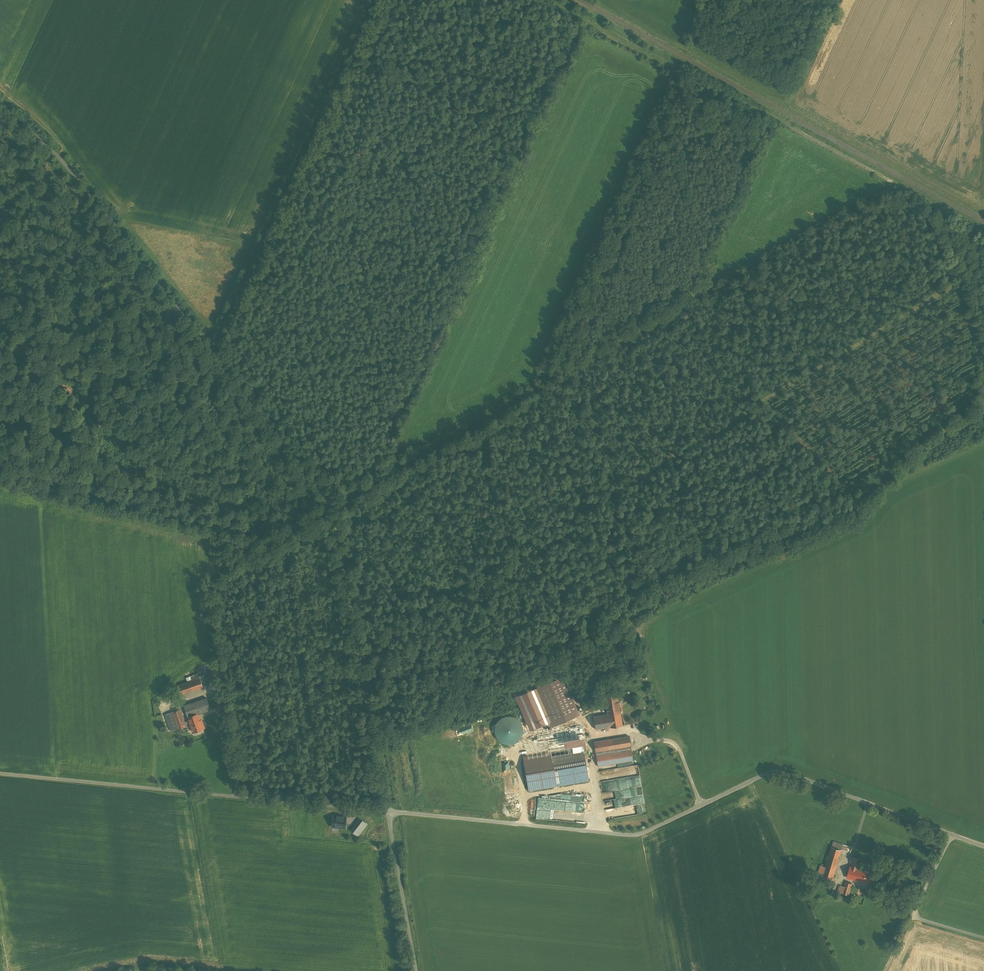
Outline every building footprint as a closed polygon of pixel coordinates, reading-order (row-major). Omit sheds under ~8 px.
[(579,714),(563,676),(535,688),(551,726),(579,714)] [(200,677),(177,685),(180,694),(203,687),(200,677)] [(593,716),(595,730),(623,727),(619,693),(604,695),(607,715),(593,716)] [(207,698),(184,705),(189,720),(199,716),(198,714),(211,709),(207,698)] [(180,709),(165,714),(171,731),(186,726),(180,709)] [(495,734),(496,737),(498,739),(500,741),(502,743),(505,744),(508,744),(511,744),(514,743),(516,742),(518,740),(520,738),(522,735),(522,732),(523,729),(522,726),(521,724),(520,721),(518,719),(516,717),(513,716),(510,715),(507,715),(505,716),(502,717),(499,718),(497,720),(496,723),(495,725),(494,728),(494,731),(495,734)] [(200,720),(199,716),(189,720),(193,731),(204,727),(202,719),(200,720)] [(523,757),(528,791),(557,787),(590,782),(588,773),(585,752),(587,751),(584,729),(566,732),(569,750),(523,757)] [(594,742),(598,767),(633,761),(629,737),(594,742)] [(601,781),(603,792),(633,787),(634,793),(637,792),(637,795),(643,794),(641,787),(637,764),(624,766),(626,777),(601,781)] [(537,798),(535,818),(567,820),(573,821),(573,813),(575,813),(575,811),(581,811),(582,801),(537,798)] [(346,828),(347,815),(332,814),(331,826),(346,828)] [(359,835),(367,834),(366,830),(364,817),(353,819),(354,828),(358,828),(359,835)] [(382,827),(366,830),(367,834),(373,833),(374,841),(384,839),(382,827)] [(833,841),(832,847),(841,850),(843,844),(833,841)] [(841,850),(832,847),(825,867),(820,866),(818,874),(833,878),(841,850)] [(857,880),(860,869),(858,868),(860,860),(853,858),(847,877),(857,880)] [(860,869),(857,880),(874,885),(877,874),(860,869)] [(841,885),(839,891),(848,894),(852,883),(846,881),(844,886),(841,885)]
